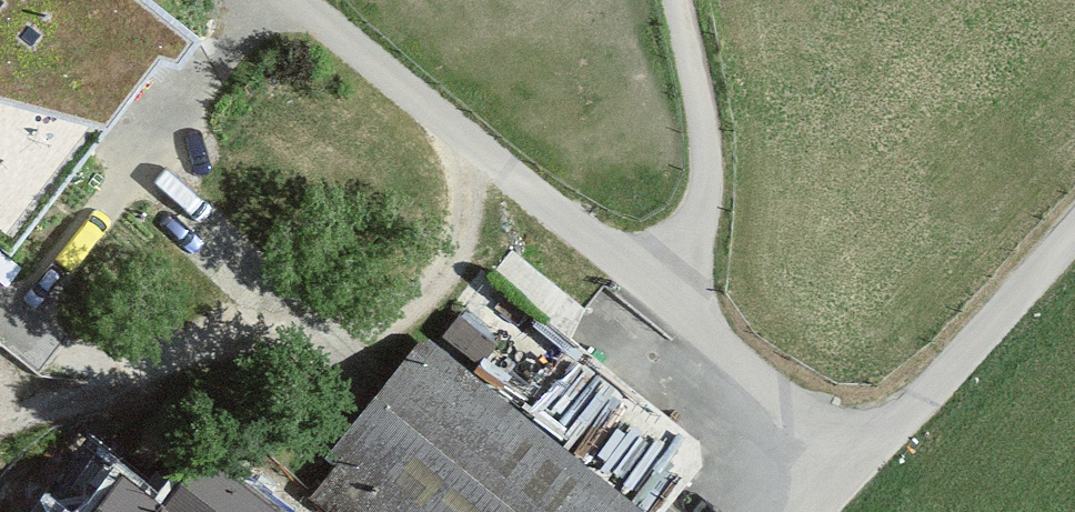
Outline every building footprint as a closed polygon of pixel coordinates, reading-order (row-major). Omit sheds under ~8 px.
[(7,245),(174,32),(133,0),(0,0),(0,239),(7,245)] [(474,363),(494,337),(459,309),(438,335),(474,363)] [(424,342),(331,457),(342,466),(315,499),(332,511),(635,511),(424,342)] [(532,408),(647,511),(650,511),(707,449),(591,344),(532,408)] [(203,462),(165,511),(269,511),(203,462)] [(123,481),(100,511),(164,511),(123,481)]
